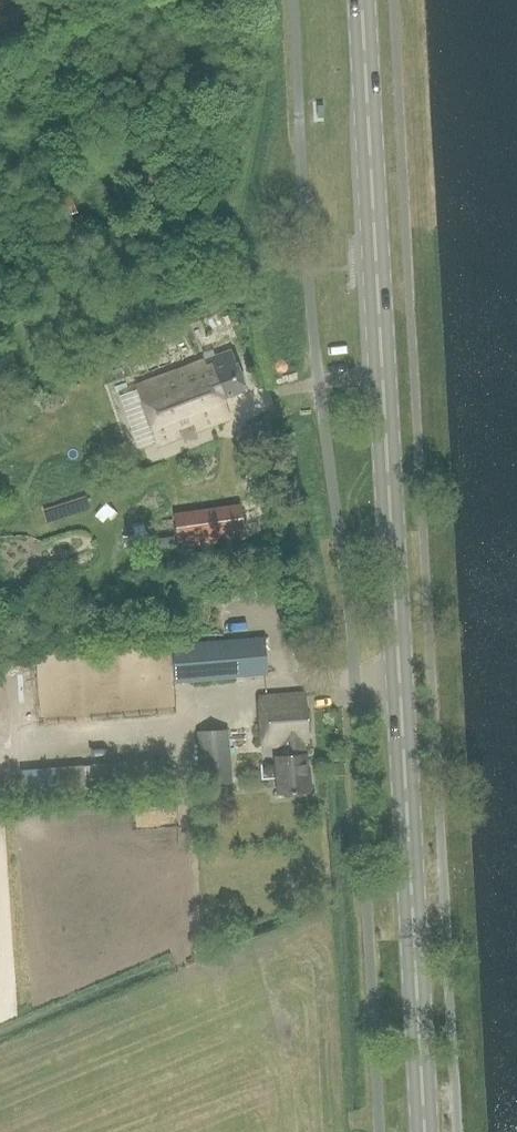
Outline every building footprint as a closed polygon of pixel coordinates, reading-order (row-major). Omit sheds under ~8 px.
[(221,399),(246,390),(232,351),(135,386),(157,444),(228,419),(221,399)] [(89,493),(48,507),(53,520),(94,506),(89,493)] [(198,545),(193,516),(175,518),(179,548),(198,545)] [(173,645),(176,683),(268,675),(265,637),(173,645)] [(310,789),(313,788),(312,775),(308,775),(306,741),(310,741),(307,693),(262,696),(265,745),(286,744),(287,755),(280,755),(282,794),(310,792),(310,789)] [(201,785),(233,782),(229,730),(197,732),(201,785)] [(174,757),(43,765),(45,792),(175,784),(174,757)]
